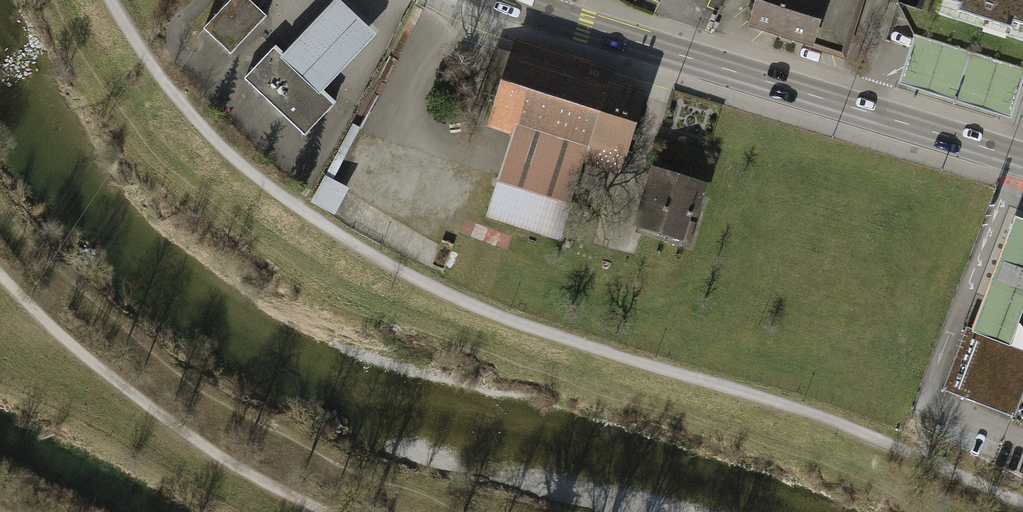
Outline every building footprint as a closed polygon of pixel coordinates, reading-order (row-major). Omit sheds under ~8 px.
[(234,54),(267,20),(247,0),(231,0),(205,27),(234,54)] [(282,56),(321,94),(378,34),(341,0),(336,0),(282,56)] [(749,40),(844,68),(864,0),(761,0),(749,40)] [(1022,70),(1022,0),(898,0),(897,4),(913,36),(1022,70)] [(1022,86),(1022,70),(913,36),(905,64),(899,85),(1012,121),(1019,98),(1022,86)] [(273,48),(244,79),(305,136),(333,105),(321,94),(282,56),(273,48)] [(518,135),(492,215),(553,235),(577,158),(617,171),(640,97),(515,57),(492,127),(518,135)] [(682,240),(699,185),(653,171),(636,226),(682,240)] [(337,221),(351,196),(328,182),(314,207),(337,221)] [(1016,218),(999,263),(978,320),(973,332),(1011,347),(1015,334),(1022,314),(1022,221),(1016,218)] [(1011,347),(973,332),(968,330),(944,390),(1014,418),(1022,395),(1022,352),(1011,347)]
